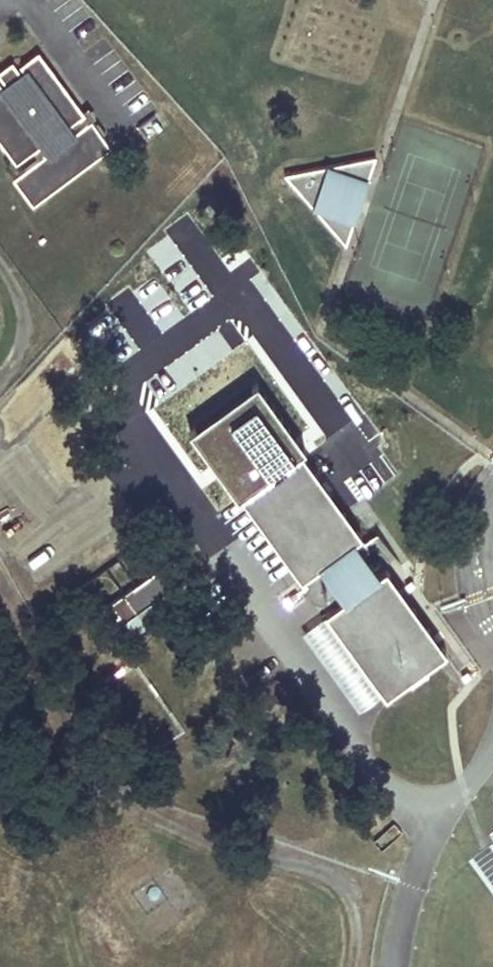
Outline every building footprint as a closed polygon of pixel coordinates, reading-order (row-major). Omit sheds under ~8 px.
[(39,51),(20,65),(25,72),(23,74),(12,61),(0,70),(0,76),(7,85),(4,88),(0,83),(0,141),(16,162),(33,150),(39,158),(13,177),(33,204),(111,146),(85,114),(39,51)] [(373,155),(285,172),(344,239),(373,155)] [(305,455),(301,450),(241,493),(245,499),(249,497),(259,511),(256,516),(263,516),(274,531),(271,537),(278,537),(287,548),(284,555),(291,556),(301,568),(297,571),(301,576),(310,569),(315,575),(313,577),(312,579),(311,581),(311,584),(311,587),(312,590),(313,592),(315,594),(317,596),(320,598),(323,598),(328,598),(331,597),(335,604),(326,611),(330,618),(334,615),(344,629),(342,634),(349,634),(357,646),(355,653),(361,652),(368,663),(366,669),(372,668),(383,684),(380,687),(384,693),(407,676),(410,681),(425,670),(423,665),(445,649),(440,643),(435,646),(425,632),(428,626),(421,626),(413,616),(416,608),(408,609),(400,598),(403,591),(396,592),(385,578),(390,574),(385,567),(376,573),(362,553),(356,543),(352,538),(360,533),(357,528),(352,531),(343,519),(345,512),(338,512),(329,499),(331,492),(324,493),(315,480),(318,473),(310,473),(301,459),(305,455)] [(376,529),(356,543),(362,553),(376,542),(389,559),(395,555),(376,529)] [(137,611),(186,575),(173,557),(123,593),(137,611)] [(116,614),(128,605),(119,593),(107,602),(116,614)] [(374,687),(322,617),(306,628),(357,700),(374,687)] [(491,850),(473,863),(492,890),(492,853),(491,850)]
